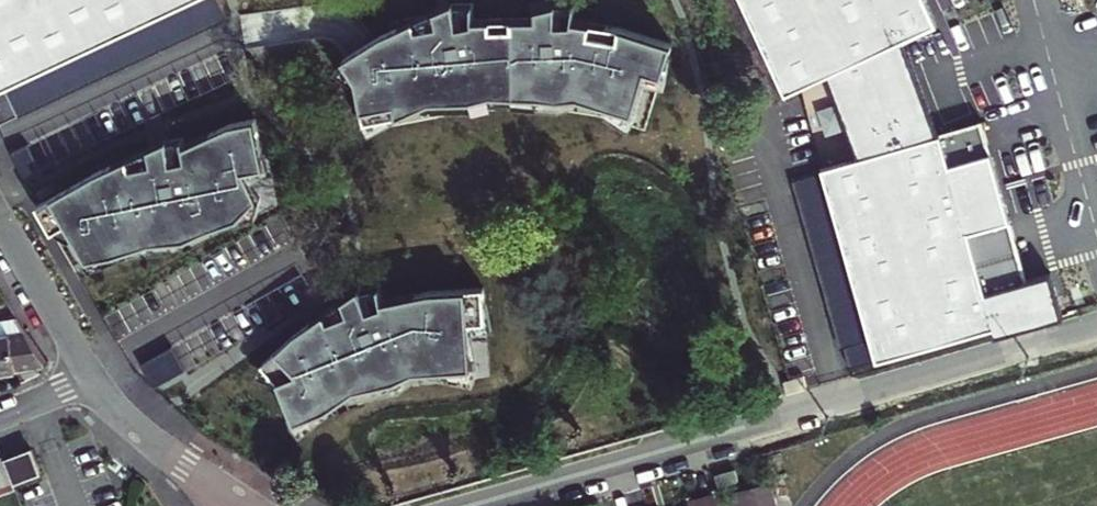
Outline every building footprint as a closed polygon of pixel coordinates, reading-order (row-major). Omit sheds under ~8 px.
[(18,114),(5,85),(189,0),(0,0),(0,122),(18,114)] [(216,0),(189,0),(5,85),(18,114),(225,18),(216,0)] [(544,14),(481,17),(479,0),(457,0),(445,5),(379,37),(345,58),(357,76),(365,121),(439,105),(477,89),(499,87),(558,97),(579,96),(632,113),(646,70),(662,75),(672,43),(579,20),(581,0),(562,1),(543,5),(544,14)] [(876,360),(993,328),(995,334),(1063,316),(1051,273),(1028,280),(982,121),(938,133),(903,39),(937,24),(926,0),(743,0),(785,93),(800,86),(829,74),(859,155),(821,167),(876,360)] [(227,52),(12,151),(23,177),(239,76),(227,52)] [(267,166),(255,119),(232,123),(185,145),(183,138),(168,145),(167,143),(41,204),(45,204),(45,218),(53,231),(68,222),(88,258),(114,254),(151,241),(186,238),(237,215),(259,197),(248,169),(267,166)] [(281,217),(106,315),(119,340),(294,240),(281,217)] [(303,274),(140,364),(154,389),(316,298),(303,274)] [(339,303),(297,334),(263,363),(296,420),(328,408),(358,390),(398,380),(417,371),(474,367),(471,323),(487,320),(485,287),(433,288),(389,298),(385,284),(365,286),(339,303)] [(15,374),(7,322),(0,324),(0,376),(15,374)] [(807,389),(804,376),(784,382),(787,393),(807,389)] [(21,453),(3,460),(12,482),(29,475),(21,453)] [(0,457),(0,487),(12,482),(3,460),(2,457),(0,457)] [(738,469),(718,474),(721,486),(741,480),(738,469)] [(771,482),(740,491),(741,494),(744,505),(778,505),(771,482)] [(741,494),(731,497),(733,505),(744,505),(741,494)] [(718,496),(706,499),(694,503),(695,505),(721,505),(718,496)]
